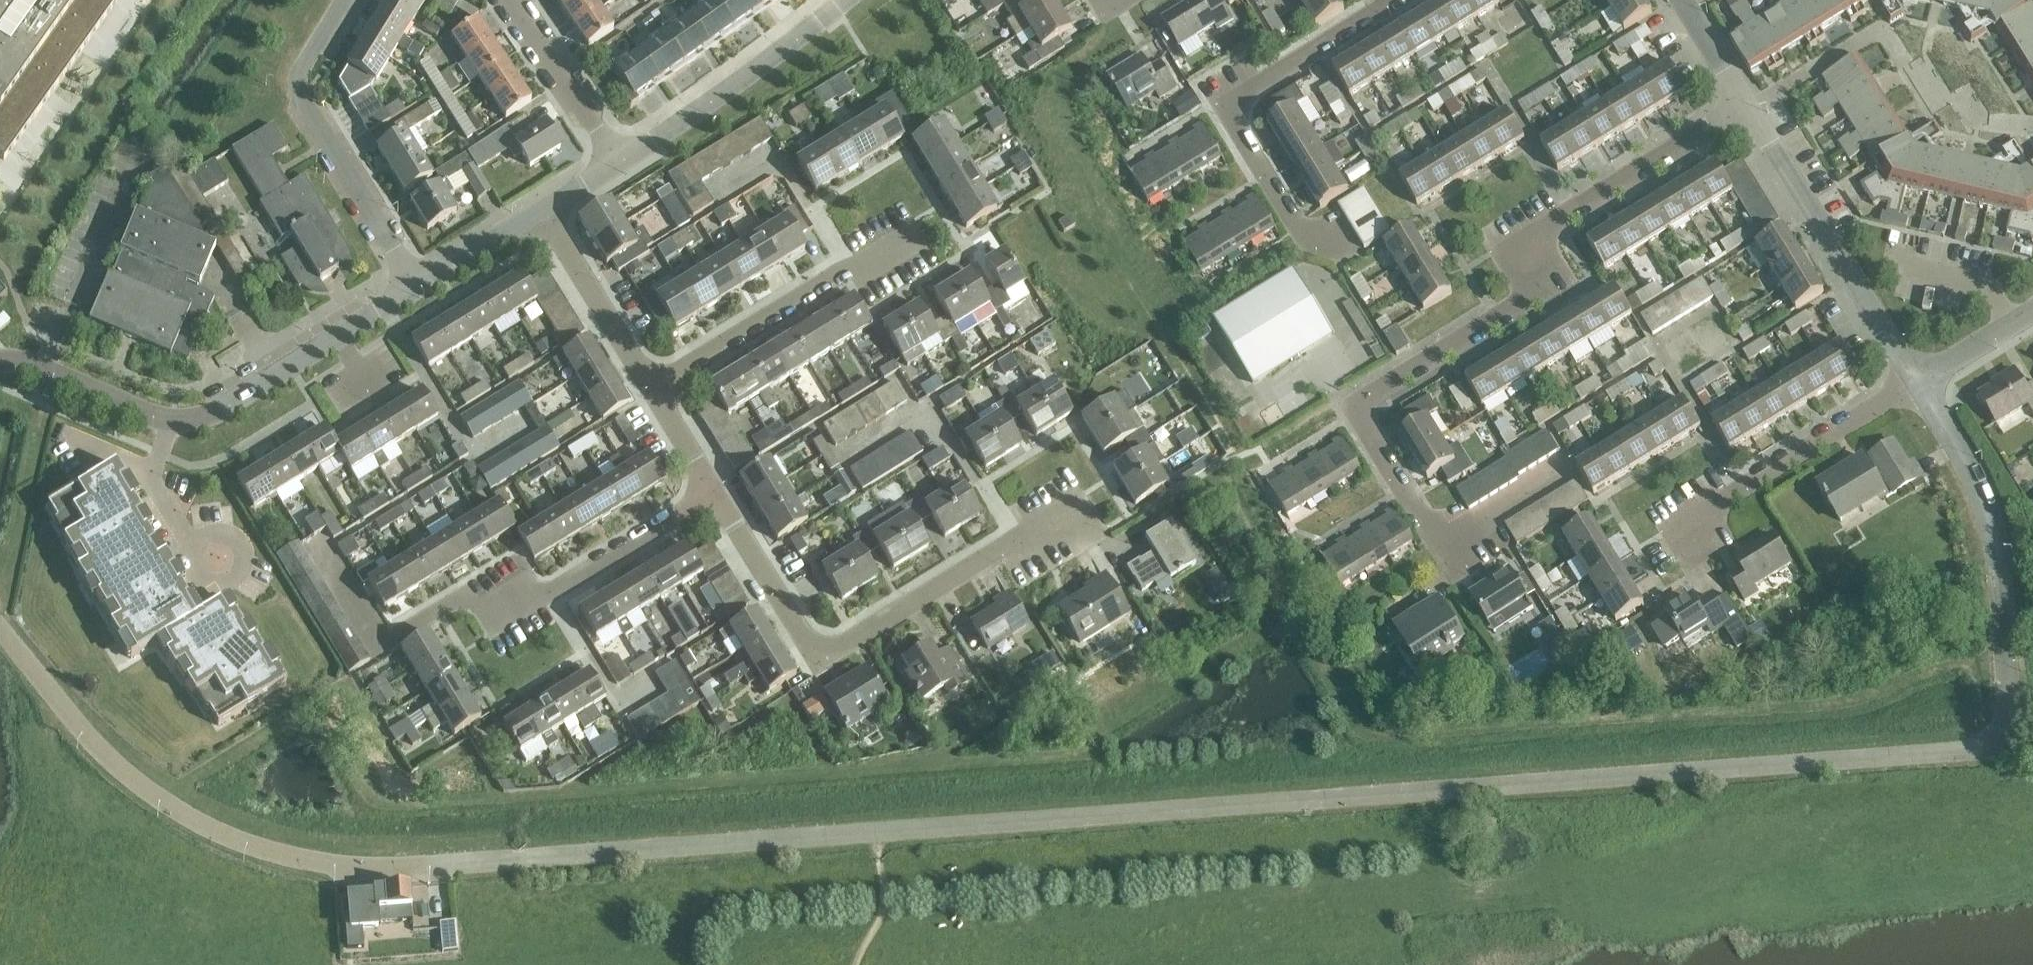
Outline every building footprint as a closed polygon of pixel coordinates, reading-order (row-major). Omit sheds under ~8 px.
[(3,160),(70,66),(117,0),(0,0),(0,158),(3,160)] [(392,0),(387,0),(374,20),(402,36),(416,14),(392,0)] [(416,14),(425,0),(392,0),(416,14)] [(441,0),(438,0),(435,6),(449,15),(453,8),(441,0)] [(458,0),(453,8),(471,19),(479,13),(458,0)] [(560,6),(573,25),(599,8),(593,0),(568,0),(560,6)] [(687,17),(707,45),(732,28),(712,0),(687,17)] [(732,28),(756,11),(749,0),(712,0),(732,28)] [(756,11),(771,0),(749,0),(756,11)] [(986,16),(1004,4),(1011,0),(976,0),(986,16)] [(1030,29),(1058,11),(1051,0),(1011,0),(1004,4),(1013,18),(1005,23),(1015,38),(1030,29)] [(1232,20),(1220,0),(1210,0),(1203,4),(1201,0),(1191,0),(1162,18),(1179,46),(1214,24),(1217,29),(1232,20)] [(1302,5),(1316,27),(1343,10),(1337,0),(1310,0),(1302,5)] [(1466,0),(1443,0),(1439,2),(1456,31),(1477,18),(1466,0)] [(1477,18),(1499,4),(1497,0),(1466,0),(1477,18)] [(1610,8),(1623,30),(1651,13),(1643,0),(1623,0),(1610,8)] [(1723,2),(1728,11),(1730,10),(1737,6),(1733,0),(1727,0),(1723,2)] [(1791,1),(1817,43),(1824,38),(1820,31),(1833,23),(1819,0),(1792,0),(1791,1)] [(1833,23),(1846,15),(1850,23),(1858,18),(1847,0),(1819,0),(1833,23)] [(1858,18),(1865,13),(1861,6),(1870,0),(1847,0),(1858,18)] [(1931,2),(1967,11),(1969,0),(1932,0),(1931,2)] [(1967,11),(1991,16),(1995,0),(1969,0),(1967,11)] [(1991,16),(1997,27),(2031,5),(2028,0),(1995,0),(1991,16)] [(1745,1),(1738,6),(1744,16),(1748,13),(1750,12),(1751,11),(1745,1)] [(1785,4),(1771,13),(1792,48),(1805,41),(1809,48),(1817,43),(1791,1),(1785,4)] [(1893,1),(1889,4),(1898,19),(1903,16),(1893,1)] [(1456,31),(1439,2),(1418,15),(1435,43),(1456,31)] [(1889,4),(1884,6),(1894,22),(1898,19),(1889,4)] [(1997,27),(2009,47),(2032,32),(2032,8),(2031,5),(1997,27)] [(1737,6),(1730,10),(1736,20),(1738,19),(1744,16),(1738,6),(1737,6)] [(1884,6),(1880,9),(1890,24),(1894,22),(1884,6)] [(1537,24),(1548,18),(1541,7),(1531,13),(1537,24)] [(613,29),(599,8),(573,25),(587,46),(613,29)] [(1268,25),(1278,19),(1271,8),(1262,14),(1268,25)] [(656,11),(649,15),(654,22),(660,17),(656,11)] [(1058,11),(1030,29),(1035,39),(1027,44),(1032,53),(1022,60),(1029,70),(1064,48),(1058,38),(1070,30),(1058,11)] [(1756,22),(1750,26),(1776,68),(1784,64),(1779,56),(1792,48),(1771,13),(1756,22)] [(1418,15),(1397,28),(1414,56),(1435,43),(1418,15)] [(648,17),(643,21),(648,29),(654,25),(648,17)] [(687,17),(663,35),(683,63),(707,45),(687,17)] [(1548,18),(1537,24),(1544,34),(1554,28),(1548,18)] [(1284,30),(1278,19),(1268,25),(1275,36),(1284,30)] [(374,20),(360,42),(388,59),(396,46),(406,53),(412,42),(402,36),(374,20)] [(435,37),(441,29),(426,20),(421,28),(435,37)] [(464,58),(490,41),(476,21),(450,38),(464,58)] [(1977,21),(1962,30),(1965,35),(1980,25),(1977,21)] [(1980,25),(1965,35),(1968,39),(1983,30),(1980,25)] [(1261,26),(1253,31),(1258,39),(1266,34),(1261,26)] [(1744,29),(1729,39),(1750,74),(1763,66),(1768,73),(1776,68),(1750,26),(1744,29)] [(1397,28),(1376,41),(1393,69),(1414,56),(1397,28)] [(1983,30),(1968,39),(1971,43),(1986,34),(1983,30)] [(1634,32),(1623,38),(1629,48),(1640,42),(1634,32)] [(2009,47),(2022,67),(2032,60),(2032,32),(2009,47)] [(1491,40),(1497,50),(1508,44),(1502,34),(1491,40)] [(683,63),(663,35),(638,52),(658,80),(683,63)] [(1561,40),(1551,46),(1558,56),(1564,66),(1574,60),(1568,50),(1571,48),(1565,38),(1561,40)] [(1629,48),(1623,38),(1613,45),(1619,55),(1629,48)] [(1497,50),(1491,40),(1481,47),(1487,56),(1497,50)] [(490,41),(464,58),(477,78),(503,61),(490,41)] [(1376,41),(1355,54),(1372,82),(1393,69),(1376,41)] [(388,59),(360,42),(347,64),(348,65),(338,81),(349,100),(368,88),(369,88),(373,81),(374,81),(388,59)] [(417,59),(423,49),(412,42),(406,53),(417,59)] [(613,70),(627,90),(633,98),(634,97),(658,80),(638,52),(613,70)] [(1372,82),(1355,54),(1333,67),(1350,95),(1372,82)] [(1857,55),(1821,77),(1831,93),(1834,98),(1870,77),(1857,55)] [(1160,99),(1177,89),(1160,61),(1149,68),(1141,56),(1107,77),(1124,104),(1135,97),(1139,103),(1156,93),(1160,99)] [(430,80),(438,75),(428,58),(419,64),(430,80)] [(1581,64),(1587,74),(1598,67),(1592,58),(1581,64)] [(1449,66),(1455,76),(1466,69),(1460,60),(1449,66)] [(2022,67),(2032,85),(2032,60),(2022,67)] [(503,61),(477,78),(490,98),(516,81),(503,61)] [(1587,74),(1581,64),(1571,71),(1576,80),(1587,74)] [(1647,78),(1664,106),(1686,92),(1669,64),(1647,78)] [(1455,76),(1449,66),(1438,73),(1444,82),(1455,76)] [(447,69),(438,75),(430,80),(440,97),(458,86),(447,69)] [(1476,85),(1486,79),(1480,69),(1470,75),(1476,85)] [(1870,77),(1834,98),(1838,104),(1847,119),(1882,97),(1870,77)] [(1647,78),(1626,91),(1643,118),(1664,106),(1647,78)] [(846,96),(853,92),(845,79),(838,84),(846,96)] [(516,81),(490,98),(504,118),(530,102),(516,81)] [(1330,107),(1342,99),(1332,82),(1319,90),(1330,107)] [(846,96),(838,84),(830,89),(838,101),(846,96)] [(1539,91),(1545,101),(1556,94),(1550,84),(1539,91)] [(1407,92),(1413,102),(1424,95),(1418,86),(1407,92)] [(1280,144),(1308,127),(1296,106),(1304,101),(1295,87),(1269,103),(1277,116),(1267,122),(1280,144)] [(368,88),(349,100),(347,101),(354,112),(376,99),(369,88),(368,88)] [(1438,95),(1444,105),(1455,99),(1449,89),(1438,95)] [(633,98),(627,90),(620,95),(629,108),(638,102),(634,97),(633,98)] [(1545,101),(1539,91),(1528,97),(1534,107),(1545,101)] [(1626,91),(1605,104),(1622,131),(1643,118),(1626,91)] [(1413,102),(1407,92),(1396,99),(1402,108),(1413,102)] [(862,121),(881,152),(903,139),(897,129),(910,121),(892,93),(879,101),(883,108),(862,121)] [(1193,93),(1173,105),(1181,118),(1201,106),(1193,93)] [(1822,94),(1812,100),(1818,109),(1828,103),(1824,97),(1822,94)] [(1444,105),(1438,95),(1428,102),(1434,111),(1444,105)] [(1882,97),(1847,119),(1856,134),(1860,140),(1895,118),(1882,97)] [(376,99),(354,112),(360,123),(382,110),(376,99)] [(1353,117),(1342,99),(1330,107),(1340,125),(1353,117)] [(463,115),(454,100),(445,105),(455,120),(463,115)] [(398,101),(382,111),(389,121),(404,111),(398,101)] [(433,101),(401,120),(408,130),(408,132),(413,129),(440,112),(433,101)] [(1828,103),(1818,109),(1823,118),(1833,112),(1831,108),(1828,103)] [(1622,131),(1605,104),(1584,117),(1601,144),(1622,131)] [(802,105),(795,110),(803,123),(810,118),(802,105)] [(382,110),(360,123),(367,134),(389,121),(382,111),(382,110)] [(787,115),(795,128),(803,123),(795,110),(787,115)] [(997,110),(984,118),(989,125),(1001,117),(997,110)] [(1370,128),(1380,122),(1374,112),(1364,119),(1370,128)] [(1507,112),(1485,125),(1502,153),(1524,140),(1507,112)] [(474,133),(463,115),(455,120),(466,138),(474,133)] [(498,132),(466,153),(473,164),(476,169),(508,149),(514,158),(520,154),(528,167),(560,147),(545,124),(534,131),(524,115),(498,132)] [(1406,115),(1396,122),(1402,131),(1412,125),(1406,115)] [(1001,117),(989,125),(993,132),(1006,125),(1001,117)] [(1584,117),(1563,130),(1580,157),(1601,144),(1584,117)] [(749,124),(761,145),(772,138),(760,118),(749,124)] [(1895,118),(1860,140),(1864,145),(1874,162),(1909,140),(1895,118)] [(861,122),(840,135),(859,165),(880,152),(861,122)] [(1402,131),(1396,122),(1385,128),(1391,138),(1402,131)] [(1934,122),(1919,131),(1921,136),(1936,126),(1934,122)] [(926,164),(956,145),(943,123),(913,142),(926,164)] [(749,124),(739,131),(751,151),(761,145),(749,124)] [(348,265),(346,259),(344,254),(348,252),(303,177),(284,189),(268,161),(287,150),(272,125),(232,149),(263,201),(259,203),(280,238),(289,233),(298,248),(280,259),(298,289),(304,285),(309,288),(348,265)] [(1195,134),(1179,143),(1179,144),(1196,173),(1221,158),(1201,125),(1193,130),(1195,134)] [(1502,153),(1485,125),(1464,138),(1481,166),(1502,153)] [(1921,136),(1924,140),(1939,131),(1936,126),(1921,136)] [(1321,148),(1308,127),(1280,144),(1293,166),(1321,148)] [(404,132),(377,149),(390,171),(418,155),(426,150),(413,129),(408,132),(405,134),(404,132)] [(1580,157),(1563,130),(1541,143),(1558,171),(1580,157)] [(751,151),(739,131),(729,137),(741,157),(751,151)] [(1939,131),(1924,140),(1927,145),(1942,135),(1939,131)] [(840,135),(818,148),(837,178),(859,165),(840,135)] [(1848,135),(1838,141),(1843,150),(1853,144),(1849,138),(1848,135)] [(1361,153),(1371,147),(1365,136),(1355,142),(1361,153)] [(741,157),(729,137),(718,143),(731,163),(741,157)] [(1464,138),(1443,151),(1459,179),(1481,166),(1464,138)] [(1179,144),(1179,143),(1177,140),(1168,145),(1170,149),(1155,158),(1173,187),(1196,173),(1179,144)] [(1888,204),(1886,213),(1898,216),(1905,188),(1914,149),(1909,140),(1874,162),(1884,178),(1880,180),(1877,174),(1860,184),(1873,206),(1879,202),(1888,204)] [(2010,144),(2019,159),(2023,156),(2014,141),(2010,144)] [(731,163),(718,143),(708,149),(720,170),(731,163)] [(1853,144),(1843,150),(1849,159),(1859,153),(1857,150),(1853,144)] [(2019,159),(2010,144),(2005,146),(2015,161),(2019,159)] [(956,145),(926,164),(939,185),(969,167),(956,145)] [(2015,161),(2005,146),(2001,149),(2010,164),(2015,161)] [(1371,147),(1361,153),(1368,164),(1378,158),(1371,147)] [(837,178),(818,148),(797,161),(815,192),(837,178)] [(1334,170),(1321,148),(1293,166),(1306,187),(1334,170)] [(708,149),(698,156),(710,176),(720,170),(708,149)] [(1914,149),(1905,188),(1928,194),(1938,154),(1914,149)] [(1459,179),(1443,151),(1421,164),(1438,192),(1459,179)] [(1010,160),(1015,168),(1028,160),(1023,152),(1010,160)] [(434,173),(440,184),(461,172),(473,164),(466,153),(434,173)] [(1938,154),(1928,194),(1963,202),(1968,182),(1957,180),(1961,160),(1938,154)] [(431,176),(418,155),(390,171),(403,193),(431,176)] [(1173,187),(1155,158),(1152,155),(1143,160),(1146,164),(1130,173),(1148,202),(1173,187)] [(710,176),(698,156),(677,168),(690,189),(700,182),(710,176)] [(1728,184),(1748,171),(1741,159),(1721,172),(1728,184)] [(1015,168),(1020,175),(1032,167),(1028,160),(1015,168)] [(1968,182),(1963,202),(1986,208),(1996,168),(1961,160),(1957,180),(1968,182)] [(189,176),(202,198),(228,183),(215,161),(189,176)] [(1715,163),(1693,177),(1710,204),(1732,191),(1728,184),(1721,172),(1715,163)] [(473,164),(461,172),(468,183),(477,198),(489,191),(473,164)] [(1438,192),(1421,164),(1399,177),(1416,205),(1438,192)] [(109,274),(89,321),(170,356),(171,354),(187,361),(214,298),(197,291),(215,250),(202,244),(204,239),(199,230),(215,220),(202,198),(189,176),(183,167),(150,187),(113,275),(109,274)] [(983,188),(969,167),(939,185),(952,206),(983,188)] [(690,189),(677,168),(667,175),(685,205),(706,192),(700,182),(690,189)] [(1996,168),(1986,208),(2010,214),(2020,174),(1996,168)] [(2006,232),(2028,237),(2032,243),(2032,242),(2032,173),(2030,168),(2020,174),(2010,214),(2006,232)] [(1334,170),(1306,187),(1320,209),(1348,192),(1334,170)] [(1754,181),(1748,171),(1728,184),(1732,191),(1734,194),(1754,181)] [(440,184),(409,203),(426,230),(455,212),(447,198),(453,194),(452,193),(468,183),(461,172),(440,184)] [(1710,204),(1693,177),(1672,190),(1689,217),(1710,204)] [(1760,191),(1754,181),(1734,194),(1740,204),(1760,191)] [(659,200),(671,193),(667,185),(654,193),(659,200)] [(996,210),(983,188),(952,206),(966,228),(996,210)] [(1364,190),(1337,206),(1343,215),(1370,199),(1364,190)] [(1689,217),(1672,190),(1651,203),(1668,230),(1689,217)] [(1760,191),(1740,204),(1746,214),(1766,202),(1760,191)] [(712,203),(706,192),(685,205),(692,216),(712,203)] [(1248,205),(1232,214),(1249,243),(1274,228),(1254,196),(1245,201),(1248,205)] [(1370,199),(1343,215),(1350,227),(1378,211),(1370,199)] [(593,242),(622,224),(609,202),(579,220),(593,242)] [(1773,212),(1766,202),(1746,214),(1752,225),(1773,212)] [(1668,230),(1651,203),(1630,216),(1647,243),(1668,230)] [(727,204),(720,208),(728,221),(734,217),(727,204)] [(763,232),(782,262),(804,249),(796,236),(807,230),(792,207),(781,213),(785,219),(763,232)] [(720,225),(728,221),(720,208),(713,213),(720,225)] [(1232,214),(1230,210),(1221,216),(1224,219),(1208,229),(1226,258),(1249,243),(1232,214)] [(1378,211),(1350,227),(1358,240),(1385,223),(1378,211)] [(1773,212),(1752,225),(1758,234),(1778,221),(1773,212)] [(1895,225),(1898,216),(1886,213),(1881,212),(1879,221),(1895,225)] [(1063,233),(1075,226),(1069,216),(1058,224),(1063,233)] [(1647,243),(1630,216),(1609,228),(1625,256),(1647,243)] [(1898,216),(1895,225),(1905,228),(1908,218),(1898,216)] [(1385,223),(1358,240),(1363,249),(1391,232),(1385,223)] [(622,224),(593,242),(606,264),(611,261),(617,271),(623,268),(648,253),(645,249),(652,245),(642,229),(629,236),(622,224)] [(1226,258),(1208,229),(1206,225),(1196,231),(1199,235),(1183,244),(1201,273),(1226,258)] [(1943,237),(1945,227),(1935,225),(1933,234),(1943,237)] [(1396,266),(1424,249),(1410,227),(1383,244),(1396,266)] [(1625,256),(1609,228),(1587,242),(1603,269),(1625,256)] [(1768,267),(1796,250),(1782,228),(1755,245),(1768,267)] [(685,247),(692,242),(685,230),(677,235),(685,247)] [(1964,242),(1966,233),(1957,230),(1954,240),(1964,242)] [(1741,231),(1730,238),(1736,247),(1746,241),(1741,231)] [(763,232),(742,246),(760,275),(782,262),(763,232)] [(677,252),(685,247),(677,235),(670,239),(677,252)] [(1736,247),(1730,238),(1720,244),(1726,253),(1736,247)] [(2001,251),(2004,241),(1994,239),(1991,248),(2001,251)] [(2004,241),(2001,251),(2011,253),(2014,244),(2004,241)] [(760,275),(742,246),(721,258),(739,288),(760,275)] [(2021,247),(2019,255),(2030,257),(2032,250),(2021,247)] [(1437,270),(1424,249),(1396,266),(1409,287),(1437,270)] [(1796,250),(1768,267),(1781,288),(1809,271),(1796,250)] [(992,294),(1001,308),(1009,303),(1004,295),(1022,284),(1003,253),(985,264),(1001,289),(992,294)] [(1689,263),(1695,273),(1705,266),(1699,256),(1689,263)] [(739,288),(721,258),(699,272),(717,302),(739,288)] [(636,261),(626,267),(630,275),(640,269),(636,261)] [(1695,273),(1689,263),(1678,270),(1684,279),(1695,273)] [(532,295),(553,282),(546,270),(525,283),(532,295)] [(1213,319),(1214,319),(1253,381),(1333,333),(1295,270),(1213,319)] [(1450,292),(1437,270),(1409,287),(1422,308),(1450,292)] [(1809,271),(1781,288),(1795,310),(1822,293),(1809,271)] [(699,272),(678,285),(696,315),(717,302),(699,272)] [(519,274),(498,287),(514,313),(535,300),(532,295),(525,283),(519,274)] [(985,299),(969,274),(951,284),(977,327),(994,317),(1002,330),(1011,324),(1001,308),(992,294),(985,299)] [(1357,291),(1366,285),(1359,275),(1350,281),(1357,291)] [(653,292),(641,299),(656,323),(667,316),(674,328),(696,315),(678,285),(672,276),(651,289),(653,292)] [(1691,285),(1702,304),(1713,298),(1701,279),(1691,285)] [(559,292),(553,282),(532,295),(535,300),(539,305),(559,292)] [(1716,299),(1725,293),(1719,282),(1709,288),(1716,299)] [(1646,289),(1652,299),(1663,292),(1657,283),(1646,289)] [(949,321),(941,326),(950,340),(959,355),(967,350),(960,338),(977,327),(951,284),(933,295),(949,321)] [(1366,285),(1357,291),(1363,302),(1372,296),(1366,285)] [(1702,304),(1691,285),(1681,292),(1692,310),(1702,304)] [(514,313),(498,287),(476,301),(492,326),(514,313)] [(1614,288),(1592,301),(1609,329),(1631,315),(1614,288)] [(1652,299),(1646,289),(1635,295),(1641,305),(1652,299)] [(559,292),(539,305),(545,315),(565,302),(559,292)] [(1692,310),(1681,292),(1671,298),(1682,317),(1692,310)] [(1732,304),(1725,293),(1716,299),(1722,310),(1732,304)] [(852,296),(831,309),(850,340),(871,327),(852,296)] [(1671,298),(1661,304),(1672,323),(1682,317),(1671,298)] [(492,326),(476,301),(455,314),(471,340),(492,326)] [(1592,301),(1571,314),(1588,342),(1609,329),(1592,301)] [(565,302),(545,315),(551,325),(571,312),(565,302)] [(1350,303),(1343,307),(1377,362),(1385,358),(1350,303)] [(1672,323),(1661,304),(1650,310),(1662,329),(1672,323)] [(918,305),(900,316),(924,355),(950,340),(941,326),(933,331),(918,305)] [(831,309),(811,322),(829,352),(850,340),(831,309)] [(1662,329),(1650,310),(1640,316),(1652,335),(1662,329)] [(577,322),(571,312),(551,325),(556,334),(557,335),(577,322)] [(1806,312),(1795,319),(1801,329),(1812,322),(1806,312)] [(455,314),(433,327),(449,353),(471,340),(455,314)] [(1571,314),(1550,327),(1567,354),(1569,353),(1575,363),(1592,353),(1586,343),(1588,342),(1571,314)] [(0,317),(0,330),(9,323),(3,315),(0,317)] [(924,355),(900,316),(882,327),(906,366),(924,355)] [(1383,335),(1393,329),(1385,317),(1376,323),(1383,335)] [(1801,329),(1795,319),(1784,325),(1790,335),(1801,329)] [(557,335),(556,334),(550,338),(557,349),(583,332),(577,322),(557,335)] [(829,352),(811,322),(790,334),(809,365),(829,352)] [(1205,324),(1188,334),(1194,343),(1211,333),(1205,324)] [(1742,342),(1752,336),(1746,325),(1736,331),(1742,342)] [(1397,326),(1393,329),(1383,335),(1396,356),(1409,347),(1397,326)] [(449,353),(433,327),(411,341),(427,366),(449,353)] [(1550,327),(1529,340),(1546,367),(1567,354),(1550,327)] [(1030,342),(1038,355),(1055,344),(1047,331),(1030,342)] [(790,334),(770,347),(788,377),(809,365),(790,334)] [(1753,345),(1759,355),(1770,348),(1764,338),(1753,345)] [(575,377),(601,361),(588,339),(562,355),(575,377)] [(1546,367),(1529,340),(1508,352),(1525,380),(1546,367)] [(547,341),(535,348),(541,358),(553,351),(547,341)] [(1634,368),(1644,361),(1655,355),(1646,341),(1625,354),(1628,358),(1634,368)] [(1840,343),(1818,357),(1835,384),(1857,371),(1840,343)] [(1759,355),(1753,345),(1742,351),(1748,361),(1759,355)] [(770,347),(749,360),(768,390),(788,377),(770,347)] [(1525,380),(1508,352),(1487,365),(1504,393),(1525,380)] [(527,354),(514,362),(520,371),(532,363),(527,354)] [(1835,384),(1818,357),(1797,370),(1814,397),(1835,384)] [(1634,368),(1628,358),(1617,365),(1623,374),(1634,368)] [(758,396),(767,412),(778,405),(768,390),(749,360),(729,372),(748,402),(758,396)] [(601,361),(575,377),(589,399),(615,383),(601,361)] [(1655,377),(1665,371),(1659,361),(1649,367),(1655,377)] [(520,371),(514,362),(502,370),(507,379),(520,371)] [(884,378),(897,370),(892,362),(879,370),(884,378)] [(1153,363),(1139,371),(1145,381),(1159,372),(1153,363)] [(1711,371),(1717,381),(1727,374),(1721,364),(1711,371)] [(1504,393),(1487,365),(1465,379),(1482,406),(1504,393)] [(1814,397),(1797,370),(1776,382),(1793,410),(1814,397)] [(2023,387),(2013,370),(1999,378),(2001,382),(1978,396),(1995,423),(2025,405),(2032,417),(2032,381),(2023,387)] [(1717,381),(1711,371),(1700,377),(1706,387),(1717,381)] [(748,402),(729,372),(708,385),(716,398),(720,403),(722,408),(724,411),(727,415),(748,402)] [(1129,390),(1143,382),(1137,373),(1124,381),(1129,390)] [(1596,377),(1585,384),(1591,394),(1602,387),(1596,377)] [(866,378),(852,387),(857,394),(871,385),(866,378)] [(1626,380),(1616,387),(1622,397),(1633,390),(1626,380)] [(471,389),(477,398),(489,390),(484,381),(471,389)] [(518,381),(510,386),(523,407),(524,409),(532,404),(518,381)] [(882,388),(895,408),(905,402),(893,382),(882,388)] [(1776,382),(1755,395),(1772,423),(1793,410),(1776,382)] [(615,383),(589,399),(602,421),(628,405),(615,383)] [(1033,394),(1053,425),(1071,414),(1051,383),(1033,394)] [(1455,401),(1465,394),(1459,383),(1448,390),(1455,401)] [(1591,394),(1585,384),(1575,390),(1581,400),(1591,394)] [(523,407),(510,386),(500,393),(513,413),(523,407)] [(857,394),(852,387),(837,396),(842,404),(857,394)] [(945,409),(965,397),(958,387),(938,398),(945,409)] [(1622,397),(1616,387),(1605,393),(1611,403),(1622,397)] [(895,408),(882,388),(872,394),(885,414),(895,408)] [(477,398),(471,389),(459,396),(464,405),(477,398)] [(1112,399),(1081,418),(1093,436),(1131,412),(1136,409),(1125,391),(1112,399)] [(398,405),(414,431),(436,417),(420,392),(398,405)] [(500,393),(490,399),(502,419),(513,413),(500,393)] [(885,414),(872,394),(862,400),(875,421),(885,414)] [(1053,425),(1033,394),(1016,404),(1011,396),(1003,401),(1012,415),(1019,410),(1035,436),(1053,425)] [(1472,405),(1465,394),(1455,401),(1462,412),(1472,405)] [(1772,423),(1755,395),(1734,408),(1751,436),(1772,423)] [(1412,455),(1441,438),(1427,416),(1437,410),(1429,396),(1404,411),(1412,425),(1399,433),(1412,455)] [(720,403),(716,398),(696,410),(702,421),(722,408),(720,403)] [(502,419),(490,399),(479,406),(492,426),(502,419)] [(862,400),(852,407),(865,427),(875,421),(862,400)] [(1683,400),(1661,413),(1678,441),(1700,427),(1683,400)] [(1000,414),(982,425),(1002,457),(1020,446),(1003,420),(1012,415),(1003,401),(995,406),(1000,414)] [(811,412),(815,420),(830,411),(825,403),(811,412)] [(524,409),(538,431),(546,426),(532,404),(524,409)] [(1554,404),(1543,410),(1549,420),(1559,413),(1554,404)] [(398,405),(377,418),(393,444),(414,431),(398,405)] [(492,426),(479,406),(470,411),(482,432),(492,426)] [(1584,406),(1574,413),(1580,423),(1590,416),(1584,406)] [(852,407),(842,413),(855,433),(865,427),(852,407)] [(724,411),(722,408),(702,421),(708,431),(728,418),(724,411)] [(1751,436),(1734,408),(1712,422),(1729,449),(1751,436)] [(1549,420),(1543,410),(1532,417),(1538,426),(1549,420)] [(482,432),(470,411),(460,418),(472,438),(482,432)] [(815,420),(811,412),(796,421),(801,429),(815,420)] [(1147,438),(1131,412),(1093,436),(1103,453),(1129,437),(1134,446),(1147,438)] [(855,433),(842,413),(833,419),(845,439),(855,433)] [(1580,423),(1574,413),(1563,419),(1569,429),(1580,423)] [(1661,413),(1639,426),(1656,454),(1678,441),(1661,413)] [(621,434),(630,428),(623,416),(614,422),(621,434)] [(377,418),(356,432),(371,457),(379,469),(387,464),(380,452),(393,444),(377,418)] [(728,418),(708,431),(714,441),(734,428),(728,418)] [(845,439),(833,419),(822,425),(835,446),(845,439)] [(1002,457),(982,425),(958,440),(966,452),(972,449),(984,468),(1002,457)] [(538,431),(538,432),(551,452),(559,447),(554,439),(546,426),(538,431)] [(1481,443),(1491,437),(1485,426),(1474,433),(1481,443)] [(1656,454),(1639,426),(1618,439),(1635,467),(1656,454)] [(323,428),(301,442),(317,468),(324,479),(346,466),(334,445),(323,428)] [(630,428),(621,434),(629,446),(638,441),(630,428)] [(734,428),(714,441),(720,451),(740,438),(734,428)] [(784,428),(770,437),(775,445),(789,436),(784,428)] [(1506,446),(1517,439),(1511,429),(1500,436),(1506,446)] [(1558,451),(1546,430),(1535,437),(1547,457),(1558,451)] [(909,431),(899,438),(912,458),(922,452),(909,431)] [(356,432),(334,445),(346,466),(349,471),(357,483),(379,469),(371,457),(356,432)] [(538,432),(528,438),(541,458),(551,452),(538,432)] [(564,433),(554,439),(559,447),(569,441),(564,433)] [(579,443),(585,452),(597,444),(592,435),(579,443)] [(775,445),(770,437),(756,446),(761,454),(775,445)] [(820,456),(829,451),(820,437),(812,442),(820,456)] [(1334,446),(1318,456),(1336,485),(1360,470),(1340,437),(1332,443),(1334,446)] [(1491,437),(1481,443),(1488,454),(1498,448),(1491,437)] [(1525,443),(1537,464),(1547,457),(1535,437),(1525,443)] [(541,458),(528,438),(518,444),(530,465),(541,458)] [(746,448),(740,438),(720,451),(726,460),(746,448)] [(912,458),(899,438),(889,444),(902,464),(912,458)] [(1138,452),(1112,468),(1124,486),(1154,467),(1162,462),(1147,438),(1134,446),(1138,452)] [(1473,469),(1458,444),(1448,450),(1441,438),(1412,455),(1426,478),(1440,469),(1449,484),(1473,469)] [(1635,467),(1618,439),(1597,452),(1614,480),(1635,467)] [(317,468),(301,442),(280,455),(296,481),(317,468)] [(458,461),(467,455),(460,442),(450,448),(458,461)] [(585,452),(579,443),(567,451),(572,460),(585,452)] [(1537,464),(1525,443),(1514,449),(1527,470),(1537,464)] [(1885,499),(1921,477),(1912,463),(1907,467),(1892,443),(1862,461),(1860,458),(1816,484),(1836,517),(1880,490),(1885,499)] [(518,444),(508,451),(520,471),(530,465),(518,444)] [(889,444),(879,451),(891,471),(902,464),(889,444)] [(928,471),(948,458),(941,447),(921,460),(928,471)] [(746,448),(726,460),(732,471),(753,458),(746,448)] [(1514,449),(1504,456),(1518,479),(1519,478),(1518,476),(1527,470),(1514,449)] [(508,451),(497,457),(510,477),(520,471),(508,451)] [(829,451),(820,456),(829,471),(838,465),(829,451)] [(891,471),(879,451),(870,456),(882,477),(891,471)] [(1309,461),(1294,470),(1312,499),(1336,485),(1318,456),(1316,452),(1307,457),(1309,461)] [(1614,480),(1597,452),(1575,466),(1592,493),(1614,480)] [(280,455),(259,468),(275,494),(296,481),(280,455)] [(647,455),(625,469),(641,495),(663,482),(647,455)] [(616,474),(604,482),(620,508),(641,495),(625,469),(618,456),(608,462),(616,474)] [(870,456),(859,463),(872,483),(882,477),(870,456)] [(1518,479),(1504,456),(1503,456),(1505,459),(1496,465),(1508,485),(1518,479)] [(497,457),(487,464),(499,484),(510,477),(497,457)] [(1188,467),(1174,475),(1180,484),(1213,463),(1209,457),(1189,469),(1188,467)] [(751,500),(781,481),(768,460),(738,478),(751,500)] [(549,461),(537,469),(542,478),(555,470),(549,461)] [(470,480),(480,474),(472,462),(462,468),(470,480)] [(2014,462),(2005,468),(2011,477),(2014,475),(2017,466),(2014,462)] [(872,483),(859,463),(849,469),(862,489),(872,483)] [(499,484),(487,464),(477,469),(490,489),(499,484)] [(194,695),(203,690),(214,707),(207,711),(217,726),(285,684),(276,668),(269,672),(258,655),(262,653),(252,637),(246,641),(238,629),(241,628),(232,613),(226,616),(218,603),(202,613),(199,609),(201,607),(196,598),(192,600),(190,596),(187,599),(177,583),(175,585),(168,574),(174,570),(164,555),(155,560),(147,547),(154,543),(144,528),(142,529),(135,517),(141,514),(131,498),(129,500),(119,483),(124,480),(115,465),(46,507),(56,523),(61,519),(72,537),(63,542),(73,558),(79,554),(86,566),(76,572),(85,587),(92,583),(99,595),(96,597),(106,612),(111,608),(119,620),(109,626),(118,642),(124,638),(135,656),(162,639),(170,651),(163,655),(173,670),(183,664),(191,677),(184,680),(194,695)] [(1508,485),(1496,465),(1485,471),(1498,491),(1508,485)] [(1154,467),(1124,486),(1134,504),(1153,492),(1157,498),(1169,491),(1154,467)] [(1312,499),(1294,470),(1292,467),(1283,472),(1285,476),(1268,486),(1286,515),(1312,499)] [(275,494),(259,468),(236,482),(252,508),(275,494)] [(425,468),(413,476),(418,485),(431,478),(425,468)] [(542,478),(537,469),(524,477),(530,486),(542,478)] [(854,492),(841,471),(833,477),(846,497),(854,492)] [(1498,491),(1485,471),(1475,477),(1488,498),(1498,491)] [(418,485),(413,476),(400,483),(406,493),(418,485)] [(1488,498),(1475,477),(1465,483),(1478,504),(1488,498)] [(442,480),(429,488),(435,497),(448,490),(442,480)] [(1564,486),(1577,507),(1587,500),(1575,480),(1564,486)] [(763,519),(793,501),(781,481),(751,500),(763,519)] [(620,508),(604,482),(582,495),(598,522),(620,508)] [(1478,504),(1465,483),(1455,489),(1468,510),(1478,504)] [(960,484),(943,495),(962,525),(979,515),(960,484)] [(1577,507),(1564,486),(1554,493),(1567,513),(1577,507)] [(435,497),(429,488),(417,496),(423,505),(435,497)] [(493,495),(498,502),(501,507),(510,502),(503,490),(493,495)] [(1554,493),(1544,499),(1556,519),(1567,513),(1554,493)] [(381,495),(369,503),(375,512),(387,505),(381,495)] [(598,522),(582,495),(561,508),(577,534),(598,522)] [(804,495),(793,501),(763,519),(776,540),(806,522),(798,509),(808,502),(804,495)] [(962,525),(943,495),(924,506),(919,497),(912,502),(920,515),(928,511),(943,537),(962,525)] [(1544,499),(1534,505),(1546,526),(1556,519),(1544,499)] [(501,507),(498,502),(475,516),(491,542),(513,528),(501,507)] [(901,504),(884,514),(910,557),(927,547),(911,521),(920,515),(912,502),(903,507),(901,504)] [(375,512),(369,503),(357,510),(362,520),(375,512)] [(1534,505),(1523,511),(1536,532),(1546,526),(1534,505)] [(386,515),(392,524),(404,517),(398,507),(386,515)] [(1387,517),(1371,526),(1388,555),(1413,540),(1393,507),(1384,513),(1387,517)] [(577,534),(561,508),(539,521),(556,548),(577,534)] [(1523,511),(1513,518),(1526,538),(1536,532),(1523,511)] [(319,518),(325,528),(332,539),(341,533),(329,512),(319,518)] [(316,514),(304,521),(313,535),(325,528),(319,518),(316,514)] [(868,529),(860,534),(868,548),(876,543),(892,568),(910,557),(884,514),(866,525),(868,529)] [(392,524),(386,515),(373,523),(379,532),(392,524)] [(475,516),(454,529),(470,555),(491,542),(475,516)] [(1526,538),(1513,518),(1503,524),(1515,544),(1526,538)] [(1575,557),(1603,540),(1590,518),(1562,535),(1575,557)] [(556,548),(539,521),(517,535),(533,561),(556,548)] [(1169,579),(1194,564),(1169,522),(1143,538),(1152,553),(1127,569),(1140,591),(1166,575),(1169,579)] [(1388,555),(1371,526),(1368,523),(1360,528),(1362,532),(1347,541),(1364,570),(1388,555)] [(470,555),(454,529),(432,542),(448,568),(470,555)] [(868,548),(860,534),(852,539),(857,548),(840,558),(858,589),(876,578),(860,553),(868,548)] [(798,554),(807,549),(799,535),(790,540),(798,554)] [(1752,587),(1789,565),(1771,536),(1734,559),(1740,569),(1728,576),(1744,602),(1757,594),(1752,587)] [(1364,570),(1347,541),(1344,537),(1335,543),(1338,547),(1322,557),(1339,585),(1364,570)] [(344,558),(346,557),(353,552),(345,540),(336,545),(344,558)] [(1575,557),(1565,564),(1578,585),(1588,578),(1616,561),(1603,540),(1575,557)] [(285,570),(306,557),(297,542),(276,555),(285,570)] [(448,568),(432,542),(411,555),(427,581),(448,568)] [(698,566),(718,553),(711,542),(691,554),(698,566)] [(698,566),(691,554),(686,545),(664,558),(681,585),(702,572),(698,566)] [(724,563),(718,553),(698,566),(702,572),(704,576),(724,563)] [(427,581),(411,555),(389,568),(405,594),(427,581)] [(313,567),(306,557),(285,570),(292,581),(313,567)] [(405,594),(389,568),(389,569),(383,558),(373,564),(379,575),(367,582),(383,608),(405,594)] [(681,585),(664,558),(643,572),(659,598),(681,585)] [(858,589),(840,558),(822,569),(841,600),(858,589)] [(1616,561),(1588,578),(1601,600),(1629,583),(1616,561)] [(724,563),(704,576),(710,586),(730,573),(724,563)] [(1535,582),(1545,576),(1538,566),(1529,572),(1535,582)] [(313,567),(292,581),(298,591),(319,578),(313,567)] [(1507,570),(1469,593),(1486,622),(1505,611),(1512,622),(1532,609),(1525,599),(1534,593),(1524,575),(1515,581),(1507,570)] [(643,572),(622,584),(638,611),(659,598),(643,572)] [(730,573),(710,586),(716,596),(737,584),(730,573)] [(1551,587),(1545,576),(1535,582),(1542,593),(1551,587)] [(1079,643),(1127,614),(1104,577),(1084,589),(1087,593),(1059,610),(1079,643)] [(325,588),(319,578),(298,591),(304,601),(325,588)] [(1629,583),(1601,600),(1615,622),(1643,605),(1629,583)] [(622,584),(600,597),(616,624),(624,637),(632,633),(624,620),(638,611),(622,584)] [(737,584),(716,596),(717,598),(722,605),(723,606),(743,594),(737,584)] [(1225,587),(1215,594),(1223,607),(1233,600),(1225,587)] [(332,598),(325,588),(304,601),(311,611),(332,598)] [(748,603),(743,594),(723,606),(723,607),(728,616),(748,603)] [(987,650),(1027,625),(1008,594),(994,603),(997,608),(972,624),(987,650)] [(1668,618),(1652,627),(1665,649),(1681,639),(1682,642),(1683,641),(1706,627),(1711,634),(1723,626),(1737,649),(1753,639),(1747,629),(1747,628),(1726,594),(1714,602),(1712,599),(1696,609),(1690,599),(1666,614),(1668,618)] [(616,624),(600,597),(578,611),(595,637),(616,624)] [(338,608),(332,598),(311,611),(317,621),(338,608)] [(717,598),(706,604),(711,612),(722,605),(717,598)] [(1418,665),(1462,639),(1437,599),(1394,625),(1418,665)] [(728,616),(723,607),(712,614),(717,622),(728,616)] [(344,618),(338,608),(317,621),(323,632),(344,618)] [(1561,625),(1571,619),(1564,608),(1555,614),(1561,625)] [(742,649),(768,633),(755,611),(728,627),(718,633),(724,643),(734,637),(742,649)] [(1792,613),(1785,617),(1788,623),(1796,619),(1792,613)] [(344,618),(323,632),(330,642),(351,629),(344,618)] [(1571,619),(1561,625),(1568,635),(1577,629),(1571,619)] [(1758,622),(1747,629),(1753,639),(1756,643),(1767,636),(1758,622)] [(1631,626),(1617,634),(1630,654),(1643,646),(1631,626)] [(680,633),(686,642),(697,635),(691,627),(680,633)] [(1588,628),(1567,641),(1576,655),(1597,642),(1588,628)] [(351,629),(330,642),(336,652),(357,639),(351,629)] [(414,671),(440,654),(427,632),(400,649),(414,671)] [(686,642),(680,633),(670,640),(675,649),(686,642)] [(768,633),(742,649),(749,661),(722,677),(728,686),(742,678),(781,654),(768,633)] [(1149,633),(1139,639),(1148,653),(1157,648),(1157,647),(1149,633)] [(1559,638),(1552,642),(1558,650),(1554,653),(1560,663),(1571,657),(1559,638)] [(357,639),(336,652),(342,662),(363,649),(357,639)] [(947,694),(967,682),(951,656),(941,663),(929,643),(901,660),(909,673),(905,675),(921,701),(943,687),(947,694)] [(370,660),(363,649),(342,662),(348,673),(370,660)] [(685,669),(694,663),(687,652),(678,658),(685,669)] [(1051,652),(1041,658),(1049,672),(1059,665),(1051,652)] [(648,653),(638,659),(643,668),(653,662),(648,653)] [(453,675),(440,654),(414,671),(427,692),(453,675)] [(768,692),(794,676),(781,654),(742,678),(747,686),(759,678),(768,692)] [(605,662),(617,682),(628,676),(616,655),(605,662)] [(643,668),(638,659),(627,666),(632,674),(643,668)] [(681,672),(674,660),(653,673),(660,684),(681,672)] [(846,729),(887,704),(865,668),(824,694),(846,729)] [(582,712),(589,724),(599,718),(591,706),(605,698),(589,672),(566,685),(582,712)] [(676,688),(689,708),(699,702),(681,672),(660,684),(666,694),(676,688)] [(453,675),(427,692),(434,704),(420,712),(427,722),(466,697),(453,675)] [(373,681),(379,692),(388,687),(381,676),(373,681)] [(566,685),(545,698),(562,724),(574,716),(582,728),(589,724),(582,712),(566,685)] [(705,701),(713,695),(706,685),(698,690),(705,701)] [(379,692),(380,693),(386,702),(394,697),(388,687),(379,692)] [(676,688),(666,694),(656,700),(669,721),(689,708),(676,688)] [(713,695),(705,701),(712,712),(720,706),(713,695)] [(480,719),(466,697),(427,722),(432,731),(445,723),(453,735),(480,719)] [(819,697),(801,708),(810,722),(828,710),(819,697)] [(562,724),(545,698),(524,711),(540,737),(547,749),(557,744),(550,731),(562,724)] [(669,721),(656,700),(646,706),(658,727),(669,721)] [(646,706),(635,713),(648,733),(658,727),(646,706)] [(540,737),(524,711),(502,724),(518,750),(526,762),(547,749),(540,737)] [(648,733),(635,713),(625,719),(638,740),(648,733)] [(722,716),(712,722),(714,726),(716,730),(720,736),(730,729),(722,716)] [(413,729),(407,719),(387,731),(394,741),(405,734),(413,729)] [(405,734),(411,744),(419,739),(413,729),(405,734)] [(619,746),(610,732),(599,738),(608,753),(619,746)] [(608,753),(599,738),(588,745),(597,759),(608,753)] [(568,757),(557,763),(563,772),(566,778),(577,771),(571,763),(568,757)] [(563,772),(557,763),(547,769),(552,779),(563,772)] [(348,916),(344,917),(347,950),(362,948),(360,928),(376,927),(375,921),(409,918),(408,906),(410,906),(408,885),(372,888),(372,893),(347,895),(348,916)] [(439,924),(442,953),(457,951),(455,922),(439,924)]
